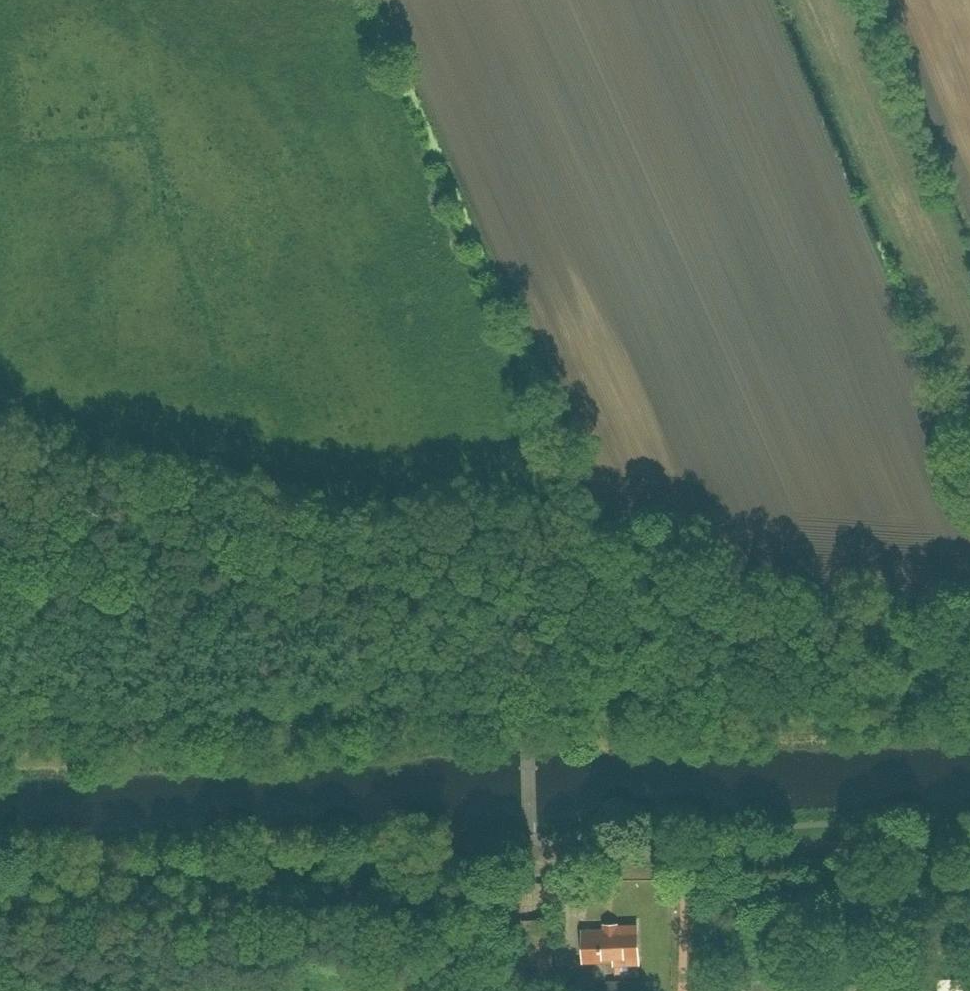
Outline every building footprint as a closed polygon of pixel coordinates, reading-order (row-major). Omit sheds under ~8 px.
[(580,925),(580,967),(639,967),(638,924),(580,925)] [(969,976),(941,978),(941,990),(969,990),(969,980),(969,976)]
